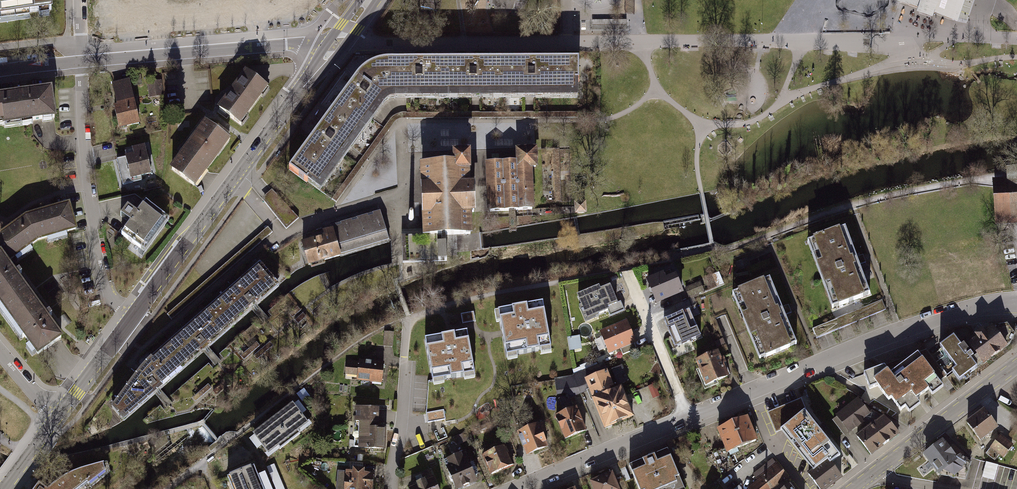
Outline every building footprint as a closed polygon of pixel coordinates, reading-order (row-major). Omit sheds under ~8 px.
[(53,6),(52,0),(0,0),(0,14),(53,6)] [(958,22),(965,0),(898,0),(897,2),(958,22)] [(578,97),(578,60),(384,62),(372,66),(362,72),(355,80),(290,168),(321,191),(386,102),(389,99),(395,98),(578,97)] [(240,128),(269,91),(246,73),(217,111),(240,128)] [(120,131),(141,125),(131,80),(112,84),(118,107),(115,108),(120,131)] [(163,96),(162,81),(150,82),(151,97),(163,96)] [(4,122),(5,126),(55,120),(51,90),(27,93),(0,97),(0,123),(4,122)] [(198,189),(233,141),(207,123),(173,170),(198,189)] [(153,175),(146,146),(134,149),(135,155),(127,157),(132,181),(153,175)] [(519,162),(488,164),(490,210),(531,208),(529,167),(537,167),(537,151),(519,152),(519,162)] [(472,158),(423,160),(425,234),(447,233),(474,232),(472,158)] [(993,182),(995,221),(1016,221),(1016,166),(1005,166),(1006,178),(1006,182),(993,182)] [(585,201),(572,202),(573,215),(586,214),(585,201)] [(0,254),(5,261),(37,238),(75,227),(68,203),(25,215),(9,227),(0,234),(0,255),(0,254)] [(146,253),(170,221),(147,203),(138,213),(128,205),(120,215),(132,224),(123,235),(146,253)] [(389,240),(381,212),(367,216),(351,221),(334,226),(331,227),(332,229),(328,230),(324,231),(326,237),(303,244),(309,264),(339,255),(389,240)] [(846,230),(808,243),(832,309),(869,295),(846,230)] [(425,234),(403,234),(404,260),(448,259),(447,233),(425,234)] [(6,262),(5,261),(0,254),(0,255),(0,302),(38,355),(61,339),(44,312),(18,277),(6,262)] [(276,288),(258,267),(235,286),(196,319),(151,358),(142,366),(112,406),(124,419),(276,288)] [(672,268),(644,280),(655,304),(682,292),(672,268)] [(770,278),(731,294),(758,359),(797,343),(770,278)] [(700,281),(685,288),(689,297),(704,291),(700,281)] [(602,288),(600,285),(578,295),(582,305),(581,306),(587,320),(606,312),(608,317),(623,310),(611,284),(602,288)] [(882,300),(812,329),(816,338),(886,310),(882,300)] [(542,304),(498,312),(502,332),(506,356),(550,348),(542,304)] [(690,310),(663,321),(674,347),(700,337),(690,310)] [(473,311),(461,314),(463,323),(475,321),(473,311)] [(628,319),(600,331),(609,354),(637,342),(628,319)] [(993,325),(962,347),(977,368),(1008,346),(993,325)] [(449,334),(424,339),(432,382),(476,374),(468,331),(449,334)] [(581,336),(570,336),(571,348),(581,348),(581,336)] [(962,347),(954,336),(941,346),(957,368),(953,370),(960,380),(977,368),(962,347)] [(717,351),(695,360),(706,385),(727,375),(717,351)] [(885,365),(864,373),(870,387),(878,385),(901,409),(940,381),(918,352),(891,372),(885,365)] [(381,381),(383,364),(347,359),(345,377),(381,381)] [(608,370),(585,379),(606,428),(635,416),(622,386),(616,389),(608,370)] [(557,392),(572,391),(571,376),(556,376),(557,392)] [(863,394),(839,413),(849,427),(874,409),(863,394)] [(801,399),(767,412),(775,433),(782,431),(814,470),(830,460),(831,462),(840,455),(811,419),(804,410),(801,399)] [(578,405),(555,414),(564,436),(587,426),(578,405)] [(294,406),(253,437),(269,457),(309,426),(294,406)] [(993,425),(980,407),(960,421),(973,439),(993,425)] [(430,421),(447,418),(445,408),(428,412),(430,421)] [(381,410),(356,409),(356,425),(360,425),(359,452),(387,453),(388,429),(380,429),(381,410)] [(899,430),(883,411),(858,432),(873,451),(899,430)] [(749,413),(717,428),(727,448),(759,433),(749,413)] [(539,421),(515,432),(525,454),(549,443),(539,421)] [(1014,444),(1000,433),(986,452),(995,460),(999,454),(1003,457),(1014,444)] [(938,438),(917,454),(934,475),(935,474),(955,459),(938,438)] [(509,443),(483,454),(491,472),(517,462),(509,443)] [(470,450),(448,458),(458,485),(480,477),(470,450)] [(629,466),(639,488),(686,488),(669,450),(629,466)] [(960,454),(935,474),(965,479),(971,462),(960,454)] [(809,475),(819,488),(827,488),(843,478),(831,462),(830,460),(809,475)] [(227,472),(234,488),(264,488),(252,461),(227,472)] [(999,465),(986,462),(982,477),(994,480),(999,465)] [(749,488),(798,488),(776,463),(747,487),(749,488)] [(35,485),(32,488),(84,488),(104,474),(101,465),(35,485)] [(588,478),(592,488),(619,488),(612,469),(588,478)] [(353,475),(339,473),(337,488),(372,488),(374,477),(365,477),(365,473),(354,471),(353,475)] [(409,485),(410,488),(443,488),(437,474),(409,485)]
